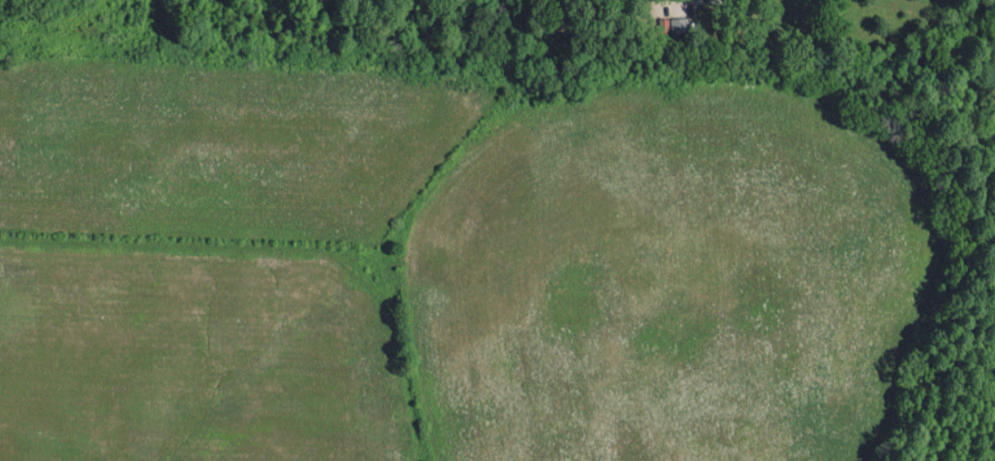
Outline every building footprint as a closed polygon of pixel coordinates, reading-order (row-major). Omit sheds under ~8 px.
[(687,30),(685,17),(669,19),(671,33),(687,30)]
